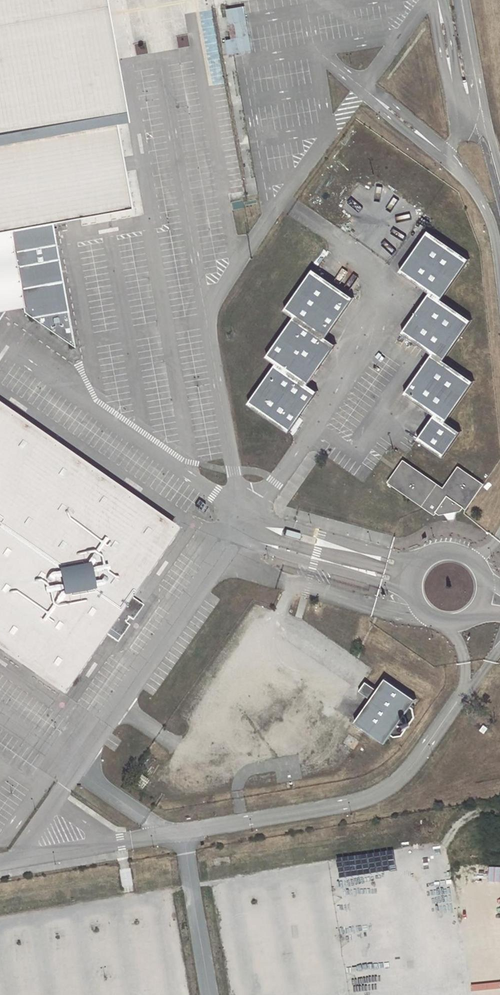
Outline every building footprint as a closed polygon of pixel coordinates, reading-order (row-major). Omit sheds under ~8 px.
[(7,308),(14,307),(25,304),(27,316),(73,349),(51,224),(126,211),(111,126),(121,125),(120,114),(109,116),(95,33),(100,32),(97,17),(94,2),(90,2),(89,0),(0,0),(0,309),(7,308)] [(223,83),(215,40),(205,42),(214,85),(223,83)] [(436,415),(419,439),(444,457),(462,432),(447,421),(476,381),(446,359),(474,319),(444,299),(471,260),(431,231),(402,272),(432,293),(404,333),(435,354),(406,394),(436,415)] [(278,365),(250,404),(291,432),(320,391),(311,385),(338,344),(329,338),(357,298),(316,269),(287,310),(296,317),(268,358),(278,365)] [(64,692),(104,632),(119,642),(131,625),(127,622),(130,617),(135,620),(144,605),(130,595),(177,528),(0,405),(0,648),(64,692)] [(445,488),(405,461),(390,482),(425,507),(436,515),(449,496),(465,507),(468,509),(485,485),(460,467),(445,488)] [(301,534),(285,530),(284,536),(299,540),(301,534)] [(380,690),(368,681),(360,692),(373,700),(357,722),(366,729),(387,743),(417,700),(387,679),(380,690)] [(132,887),(131,869),(121,870),(122,888),(132,887)]
